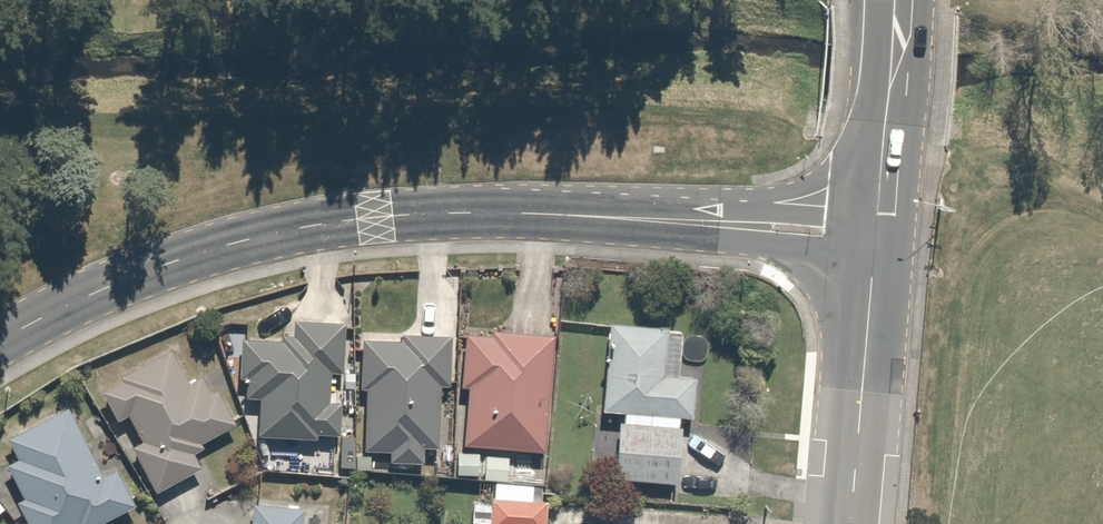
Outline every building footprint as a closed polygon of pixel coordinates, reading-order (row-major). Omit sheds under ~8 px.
[(665,325),(608,319),(598,410),(693,420),(698,377),(660,373),(665,325)] [(333,385),(334,336),(279,331),(275,346),(232,350),(232,384),(240,384),(239,405),(248,405),(248,449),(328,455),(331,413),(319,410),(320,383),(333,385)] [(531,465),(541,347),(453,340),(448,403),(458,403),(454,459),(531,465)] [(188,382),(173,345),(101,383),(158,490),(201,466),(193,450),(235,425),(210,374),(188,382)] [(438,399),(442,351),(395,348),(395,354),(353,351),(349,402),(355,403),(350,465),(374,466),(374,473),(408,475),(409,460),(427,462),(432,399),(438,399)] [(69,408),(6,440),(18,463),(12,466),(32,503),(24,507),(33,523),(77,523),(78,523),(99,523),(134,506),(117,473),(104,475),(69,408)] [(602,430),(600,492),(672,494),(674,433),(602,430)] [(292,510),(242,509),(241,523),(288,523),(292,510)] [(626,521),(601,519),(602,513),(569,510),(568,523),(626,523),(626,521)] [(477,523),(532,523),(533,517),(478,512),(477,523)]
